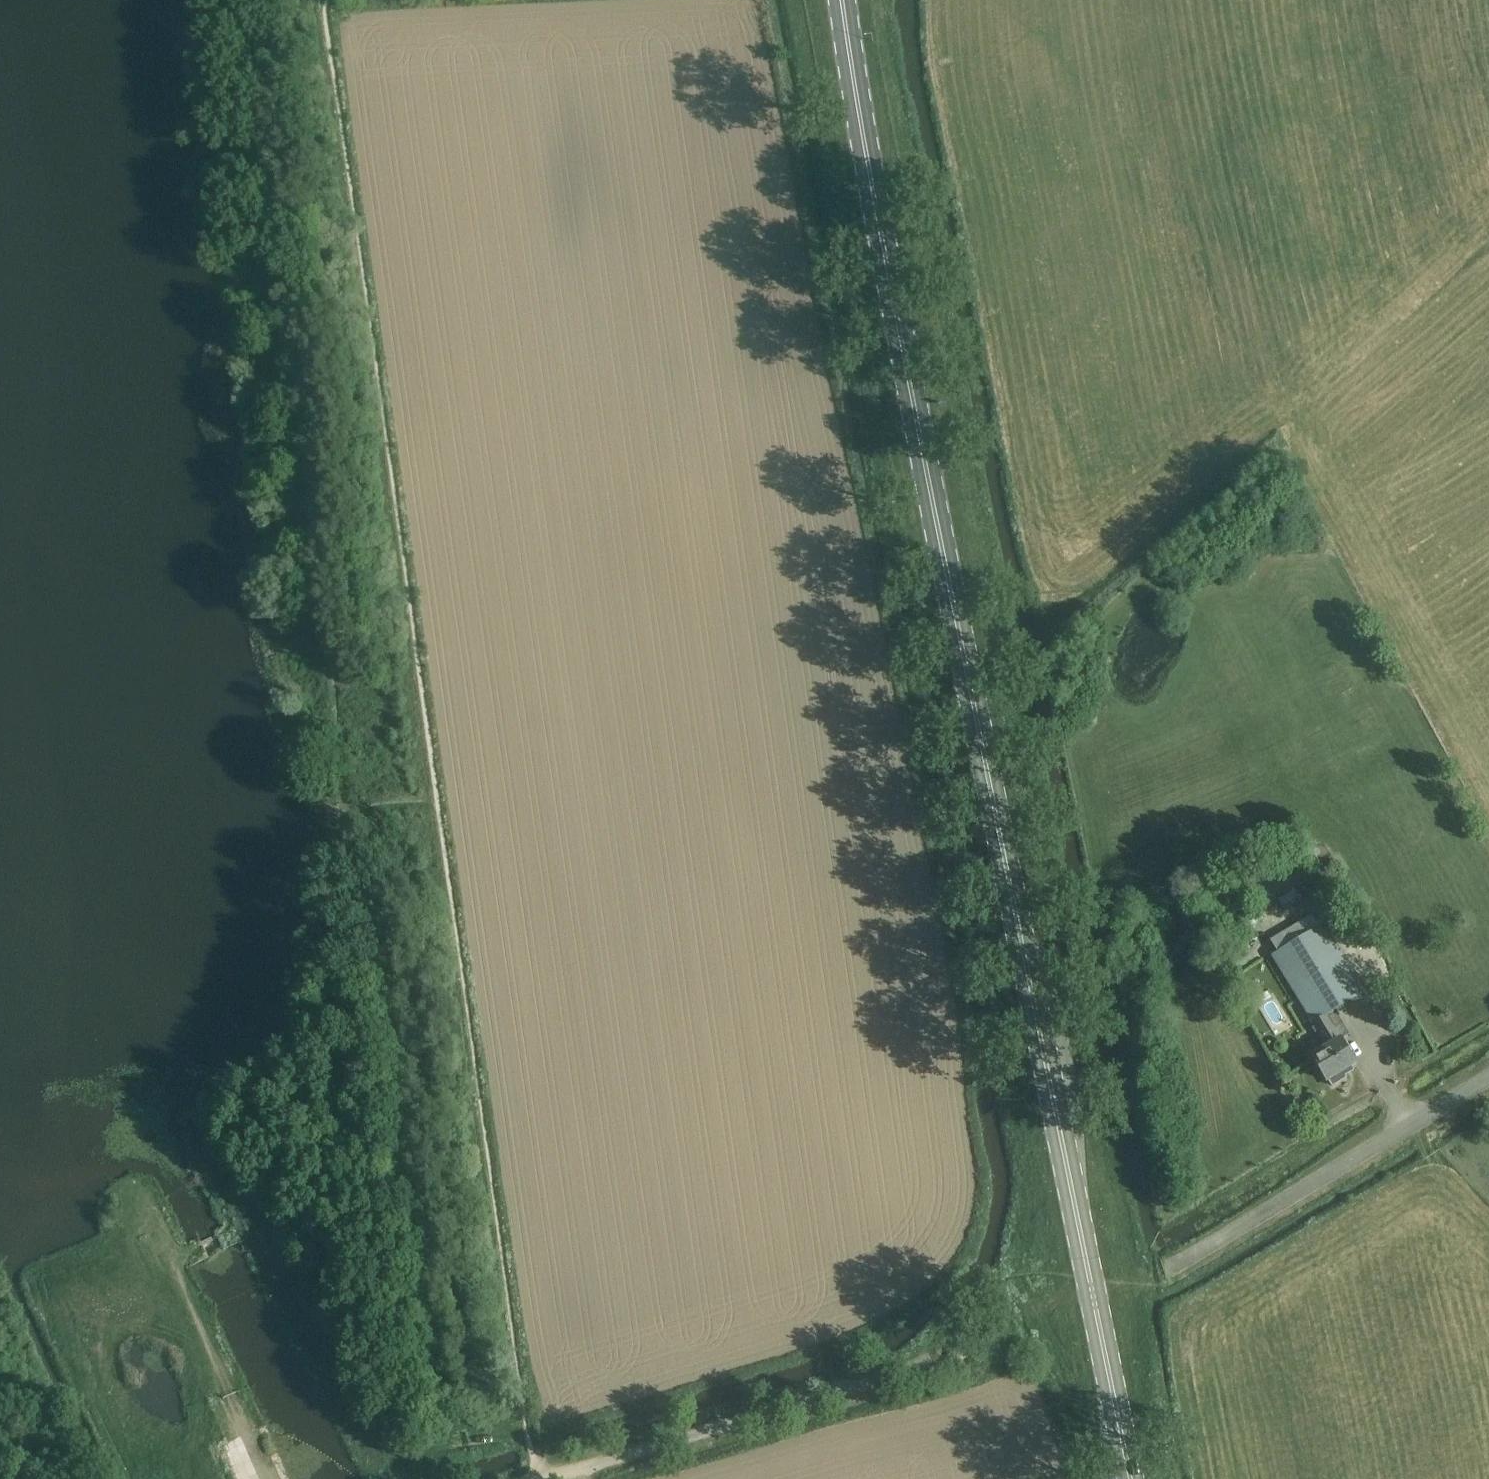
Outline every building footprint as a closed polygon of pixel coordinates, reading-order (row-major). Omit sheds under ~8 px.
[(1311,879),(1299,859),(1264,880),(1261,875),(1248,883),(1262,908),(1311,879)] [(1366,993),(1324,924),(1272,955),(1328,1048),(1313,1057),(1327,1081),(1332,1088),(1347,1079),(1346,1076),(1355,1071),(1352,1066),(1356,1064),(1341,1040),(1340,1041),(1326,1017),(1366,993)]
